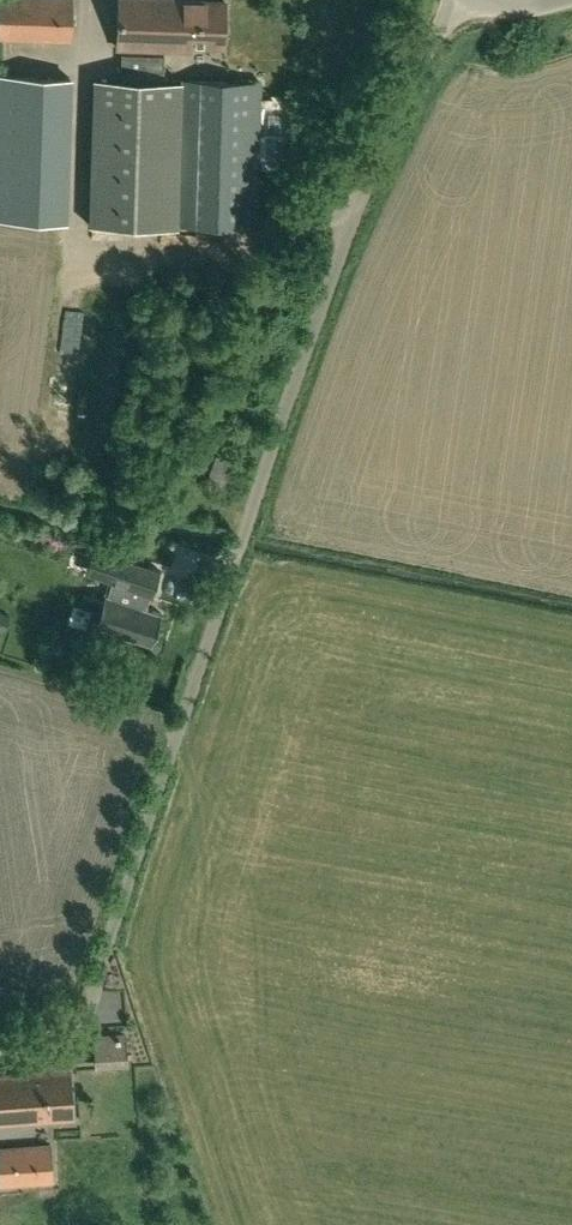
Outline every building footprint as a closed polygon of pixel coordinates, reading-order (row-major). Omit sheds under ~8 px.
[(71,42),(73,0),(0,0),(0,39),(71,42)] [(117,47),(191,50),(191,45),(223,46),(225,1),(199,0),(119,0),(117,47)] [(121,72),(164,73),(164,56),(121,54),(121,72)] [(73,78),(0,75),(0,119),(71,121),(73,78)] [(375,81),(368,78),(365,85),(372,87),(375,81)] [(177,225),(181,82),(94,80),(90,223),(177,225)] [(256,227),(261,82),(181,80),(181,82),(177,225),(256,227)] [(231,490),(239,462),(216,455),(207,483),(231,490)] [(114,581),(98,628),(147,644),(158,612),(145,607),(150,594),(114,581)] [(4,631),(9,615),(0,612),(0,629),(4,631)] [(118,1074),(119,1059),(101,1058),(100,1072),(118,1074)] [(41,1067),(41,1071),(0,1074),(0,1123),(73,1117),(70,1070),(64,1070),(64,1066),(41,1067)] [(54,1183),(51,1143),(0,1148),(0,1187),(54,1183)]
